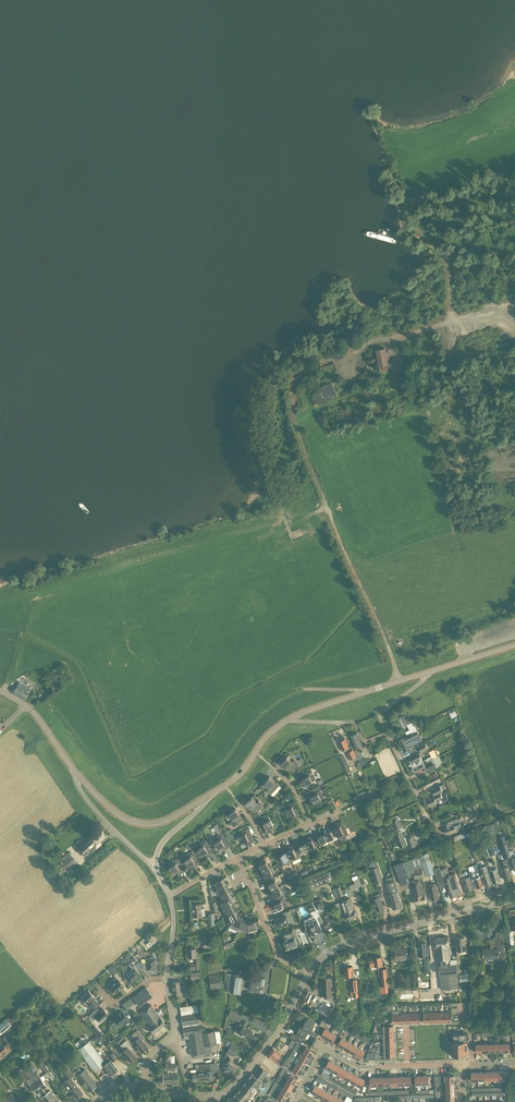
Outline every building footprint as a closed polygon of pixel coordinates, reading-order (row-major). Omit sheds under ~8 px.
[(387,361),(385,348),(377,349),(378,361),(380,371),(388,370),(387,364),(387,361)] [(320,386),(322,389),(313,393),(318,404),(338,395),(332,382),(320,386)] [(29,687),(26,685),(20,682),(14,692),(25,698),(28,692),(27,691),(29,687)] [(398,740),(401,745),(420,735),(411,718),(412,718),(409,712),(401,716),(396,719),(401,729),(408,726),(412,734),(408,735),(398,740)] [(356,748),(362,745),(357,733),(350,736),(356,748)] [(403,750),(413,745),(422,740),(420,735),(401,745),(403,750)] [(350,759),(351,759),(352,759),(353,758),(356,756),(353,749),(351,746),(349,747),(345,738),(338,741),(342,750),(344,749),(345,750),(346,750),(350,759)] [(421,752),(428,748),(425,742),(418,745),(421,752)] [(364,756),(361,749),(355,752),(358,759),(359,759),(362,765),(364,764),(366,763),(363,756),(364,756)] [(432,758),(439,755),(436,749),(431,751),(429,753),(431,756),(426,758),(427,761),(432,758)] [(295,759),(289,754),(281,763),(284,766),(290,772),(299,763),(295,758),(295,759)] [(344,755),(340,757),(348,773),(351,772),(350,769),(347,762),(344,755)] [(421,761),(422,760),(420,755),(412,759),(407,762),(409,767),(419,762),(421,761)] [(441,759),(439,755),(432,758),(435,763),(437,767),(440,765),(441,759)] [(419,762),(409,767),(413,773),(424,767),(421,761),(419,762)] [(433,769),(437,767),(435,763),(431,765),(425,768),(427,772),(433,769)] [(300,783),(304,781),(305,784),(312,781),(316,779),(311,770),(297,776),(300,783)] [(271,794),(279,785),(272,779),(269,776),(261,785),(266,790),(271,794)] [(448,799),(445,790),(443,791),(440,785),(431,789),(434,795),(433,795),(433,797),(425,800),(428,807),(437,803),(436,801),(443,798),(444,801),(448,799)] [(324,797),(319,788),(306,794),(309,801),(312,799),(314,802),(321,799),(324,797)] [(255,794),(245,802),(247,805),(253,812),(263,805),(259,800),(255,794)] [(294,818),(300,815),(294,801),(284,806),(286,809),(289,816),(292,815),(294,818)] [(230,821),(233,826),(243,818),(238,811),(236,808),(226,816),(230,821)] [(274,826),(270,819),(268,815),(259,820),(265,834),(272,831),(270,827),(274,826)] [(442,824),(444,829),(446,833),(455,829),(456,831),(464,828),(464,827),(468,825),(466,820),(467,820),(465,816),(458,819),(458,818),(448,822),(442,824)] [(401,827),(398,818),(390,822),(393,830),(401,827)] [(337,827),(334,828),(337,835),(339,839),(348,834),(342,820),(335,824),(337,827)] [(489,836),(486,828),(492,826),(495,834),(497,833),(494,823),(483,826),(486,837),(489,836)] [(328,840),(334,837),(337,835),(334,828),(332,825),(326,828),(327,832),(324,833),(328,840)] [(239,836),(242,843),(246,841),(247,845),(254,841),(247,828),(238,832),(239,836)] [(320,831),(313,834),(318,844),(321,843),(328,840),(324,833),(321,834),(320,831)] [(407,844),(408,843),(410,847),(416,845),(413,837),(405,840),(401,831),(394,834),(400,847),(407,844)] [(92,832),(88,836),(88,837),(76,846),(84,856),(95,846),(96,846),(100,842),(92,832)] [(230,846),(222,833),(213,839),(215,842),(219,849),(222,847),(224,850),(230,846)] [(313,834),(307,837),(309,841),(306,842),(309,849),(315,846),(318,844),(313,834)] [(514,852),(513,849),(510,850),(506,835),(499,837),(505,858),(510,857),(514,870),(514,869),(514,853),(514,852)] [(191,849),(196,846),(193,840),(188,843),(191,849)] [(198,848),(202,855),(205,853),(207,856),(213,853),(206,840),(196,845),(198,848)] [(301,840),(295,843),(300,853),(303,852),(309,849),(306,842),(303,844),(301,840)] [(290,850),(287,851),(292,861),(301,857),(300,853),(295,843),(288,846),(290,850)] [(494,850),(492,844),(489,845),(492,855),(497,853),(496,850),(494,850)] [(292,861),(287,851),(284,853),(282,849),(276,852),(280,863),(282,866),(292,861)] [(185,859),(189,866),(192,864),(194,867),(200,863),(193,850),(183,856),(185,859)] [(77,863),(68,852),(59,860),(68,870),(77,863)] [(428,852),(420,855),(426,874),(426,876),(435,873),(428,852)] [(458,896),(462,894),(455,872),(449,875),(447,867),(444,860),(442,853),(436,854),(438,859),(431,861),(440,888),(448,885),(452,897),(458,895),(458,896)] [(413,892),(414,896),(415,904),(426,902),(425,894),(424,890),(421,880),(423,880),(423,877),(424,876),(424,875),(426,874),(420,855),(410,858),(393,865),(401,885),(410,882),(408,876),(409,876),(414,874),(415,880),(410,881),(413,892)] [(179,874),(185,870),(177,857),(168,863),(170,866),(174,873),(177,871),(179,874)] [(261,868),(263,871),(269,867),(266,861),(265,858),(254,863),(258,869),(261,868)] [(375,884),(382,882),(378,867),(376,861),(369,863),(371,869),(375,884)] [(471,879),(470,880),(473,888),(476,887),(484,885),(481,876),(477,864),(473,865),(468,866),(470,872),(469,872),(471,879)] [(485,884),(492,882),(489,874),(488,875),(485,865),(480,867),(483,876),(482,877),(485,884)] [(512,877),(508,866),(501,868),(504,880),(512,877)] [(261,875),(264,882),(274,877),(272,874),(273,874),(269,867),(263,871),(264,874),(261,875)] [(498,872),(496,868),(490,871),(491,874),(493,882),(500,880),(498,872)] [(307,890),(331,881),(327,871),(308,878),(309,881),(305,883),(307,890)] [(402,906),(398,891),(399,891),(395,880),(394,875),(386,878),(387,882),(386,882),(389,893),(389,894),(393,909),(402,906)] [(275,880),(274,877),(264,882),(267,888),(270,886),(272,889),(279,886),(275,880)] [(473,888),(470,880),(470,879),(469,877),(462,879),(466,891),(473,888)] [(215,882),(218,888),(227,884),(223,878),(215,882)] [(360,881),(351,885),(353,890),(362,886),(360,881)] [(221,895),(230,890),(227,884),(218,888),(221,895)] [(436,884),(429,885),(432,900),(439,899),(436,884)] [(270,894),(273,900),(283,895),(281,892),(282,892),(279,886),(272,889),(273,893),(270,894)] [(337,898),(344,895),(340,886),(334,889),(337,898)] [(221,902),(233,897),(230,890),(221,895),(224,901),(221,902)] [(384,907),(381,900),(381,899),(384,898),(381,892),(371,896),(372,899),(375,906),(377,910),(384,907)] [(283,896),(283,895),(273,900),(269,902),(271,906),(273,909),(276,907),(277,910),(284,907),(288,905),(285,899),(283,896)] [(311,900),(309,895),(304,898),(303,898),(298,901),(300,905),(305,903),(305,904),(312,902),(311,900)] [(221,902),(224,909),(233,904),(230,898),(233,897),(221,902)] [(324,905),(321,898),(314,901),(317,908),(324,905)] [(350,898),(341,901),(345,913),(347,919),(348,919),(349,919),(350,919),(351,918),(357,916),(354,910),(350,898)] [(309,911),(315,909),(315,908),(312,902),(311,902),(312,902),(306,905),(305,905),(306,906),(306,905),(306,906),(308,911),(308,912),(309,911)] [(194,916),(202,915),(205,915),(205,907),(203,907),(202,903),(193,904),(193,906),(194,916)] [(227,915),(236,911),(234,906),(233,904),(224,909),(227,915)] [(288,910),(282,912),(283,915),(275,918),(277,925),(280,924),(280,925),(284,924),(284,923),(288,921),(286,915),(290,914),(288,910)] [(227,915),(231,923),(239,916),(236,911),(227,915)] [(328,925),(332,923),(328,914),(324,916),(328,925)] [(238,931),(240,927),(244,918),(239,916),(231,923),(228,926),(238,931)] [(317,931),(317,930),(321,928),(321,929),(321,928),(316,918),(316,917),(316,918),(305,922),(305,923),(308,928),(306,929),(306,928),(306,927),(305,927),(306,928),(309,934),(308,934),(309,934),(313,932),(313,933),(313,932),(317,931)] [(240,927),(248,931),(249,920),(244,918),(240,927)] [(258,918),(249,920),(248,931),(257,928),(257,927),(261,926),(258,918)] [(281,932),(284,940),(286,948),(298,945),(298,944),(300,943),(301,943),(299,938),(298,938),(296,932),(294,933),(293,929),(281,932)] [(454,955),(452,955),(453,959),(451,959),(450,947),(449,936),(434,937),(435,948),(437,960),(441,960),(441,964),(439,965),(441,989),(459,987),(457,958),(456,958),(456,956),(454,956),(454,955)] [(466,949),(465,936),(456,937),(457,944),(453,944),(454,954),(460,953),(460,950),(466,949)] [(503,938),(495,938),(495,947),(482,948),(483,956),(497,956),(497,959),(504,958),(503,938)] [(419,952),(423,951),(423,953),(423,957),(427,957),(427,952),(426,951),(429,951),(428,947),(426,947),(426,942),(419,943),(419,952)] [(256,966),(269,961),(265,949),(254,952),(253,947),(245,949),(249,960),(254,959),(256,966)] [(194,957),(194,963),(190,963),(190,969),(199,968),(198,956),(197,956),(196,948),(188,949),(189,957),(194,957)] [(401,949),(401,950),(395,951),(395,955),(391,956),(392,963),(397,962),(397,960),(400,960),(400,958),(407,957),(406,948),(401,949)] [(138,960),(135,962),(139,966),(141,964),(141,963),(142,963),(142,967),(150,967),(150,955),(142,955),(142,961),(141,961),(139,962),(138,960)] [(378,975),(381,975),(382,986),(380,986),(380,993),(383,993),(384,996),(387,996),(387,992),(388,992),(387,985),(388,985),(386,968),(382,968),(382,965),(382,960),(381,960),(381,956),(374,957),(374,958),(370,959),(371,967),(377,966),(378,970),(378,975)] [(130,983),(140,974),(135,969),(137,967),(132,961),(129,964),(133,968),(124,976),(130,983)] [(353,979),(353,975),(354,975),(353,970),(353,966),(349,966),(349,965),(348,965),(346,965),(346,966),(345,966),(346,975),(349,975),(349,979),(350,979),(350,990),(350,994),(350,996),(354,996),(354,997),(358,996),(357,978),(353,979)] [(461,975),(461,982),(470,981),(469,969),(464,969),(465,974),(461,975)] [(191,980),(200,979),(199,971),(190,972),(191,980)] [(113,974),(118,979),(110,986),(116,993),(124,985),(119,980),(122,978),(116,972),(113,974)] [(241,993),(244,975),(235,973),(232,991),(241,993)] [(211,990),(223,988),(221,974),(209,976),(211,990)] [(265,978),(263,978),(251,976),(251,978),(249,978),(248,980),(247,980),(246,986),(249,987),(249,989),(263,992),(265,978)] [(332,977),(322,977),(323,995),(335,1002),(336,1000),(336,996),(333,996),(334,990),(332,990),(332,977)] [(180,981),(172,982),(173,994),(181,993),(180,981)] [(152,997),(145,988),(133,996),(140,1005),(152,997)] [(94,996),(88,989),(80,997),(86,1003),(88,1002),(93,1007),(98,1002),(93,997),(94,996)] [(314,1004),(313,1006),(314,1007),(314,1008),(328,1015),(335,1002),(320,994),(315,1004),(314,1004)] [(373,1002),(372,995),(362,996),(363,1003),(373,1002)] [(206,1055),(210,1055),(211,1050),(210,1045),(217,1044),(217,1042),(222,1041),(220,1030),(218,1030),(217,1029),(215,1029),(215,1030),(206,1031),(205,1027),(202,1027),(199,1012),(198,1003),(180,1006),(181,1015),(185,1038),(189,1037),(191,1048),(192,1055),(194,1055),(195,1057),(206,1055)] [(148,1006),(146,1008),(160,1027),(165,1023),(160,1016),(151,1004),(148,1006)] [(100,1010),(97,1007),(89,1014),(92,1018),(97,1015),(100,1019),(108,1011),(104,1006),(100,1010)] [(160,1027),(146,1008),(142,1010),(142,1011),(140,1012),(147,1022),(145,1023),(148,1026),(147,1026),(152,1033),(160,1027)] [(229,1008),(229,1009),(227,1015),(235,1018),(238,1011),(229,1008)] [(119,1009),(113,1013),(118,1021),(124,1016),(119,1009)] [(326,1019),(320,1015),(320,1016),(316,1022),(322,1025),(326,1019)] [(6,1019),(1,1023),(0,1024),(0,1034),(6,1029),(11,1024),(6,1019)] [(302,1027),(310,1031),(311,1029),(314,1025),(306,1021),(302,1027)] [(248,1039),(253,1031),(244,1025),(241,1023),(235,1033),(241,1037),(243,1035),(248,1039)] [(383,1033),(393,1033),(393,1025),(383,1025),(383,1033)] [(103,1034),(96,1026),(92,1029),(99,1037),(103,1034)] [(316,1034),(310,1031),(302,1027),(300,1026),(296,1032),(305,1037),(307,1032),(309,1033),(315,1037),(316,1034)] [(321,1035),(326,1038),(330,1031),(325,1028),(321,1035)] [(136,1039),(133,1041),(140,1050),(146,1045),(142,1040),(145,1038),(137,1029),(132,1034),(136,1039)] [(336,1035),(330,1031),(326,1038),(333,1042),(336,1035)] [(393,1033),(383,1033),(383,1041),(394,1041),(393,1033)] [(452,1054),(467,1053),(466,1033),(453,1033),(453,1042),(451,1042),(452,1054)] [(1,1056),(13,1044),(6,1036),(0,1041),(3,1044),(0,1046),(0,1055),(1,1056)] [(341,1037),(337,1044),(343,1048),(347,1041),(341,1037)] [(109,1075),(113,1072),(100,1054),(88,1040),(77,1049),(95,1072),(102,1066),(109,1075)] [(129,1060),(135,1055),(130,1050),(133,1048),(126,1040),(120,1045),(124,1049),(121,1052),(129,1060)] [(343,1048),(349,1051),(353,1044),(347,1041),(343,1048)] [(394,1041),(383,1041),(383,1049),(394,1049),(394,1041)] [(349,1051),(355,1054),(359,1047),(353,1044),(349,1051)] [(276,1061),(281,1055),(273,1047),(267,1054),(276,1061)] [(306,1047),(303,1052),(310,1056),(313,1051),(306,1047)] [(359,1047),(355,1054),(361,1058),(365,1051),(359,1047)] [(236,1051),(230,1048),(226,1054),(228,1055),(229,1054),(233,1056),(236,1051)] [(394,1049),(383,1049),(384,1057),(394,1056),(394,1049)] [(112,1061),(116,1058),(111,1052),(106,1056),(103,1052),(100,1054),(113,1072),(117,1069),(112,1061)] [(310,1056),(303,1052),(300,1058),(307,1062),(310,1056)] [(300,1058),(296,1064),(303,1068),(307,1062),(300,1058)] [(325,1067),(331,1070),(335,1063),(329,1059),(325,1067)] [(227,1060),(222,1065),(226,1069),(233,1074),(237,1068),(230,1063),(227,1060)] [(45,1094),(46,1094),(42,1089),(47,1086),(37,1072),(38,1071),(30,1061),(18,1070),(25,1081),(28,1085),(29,1084),(36,1094),(39,1092),(43,1096),(39,1098),(42,1101),(51,1101),(45,1094)] [(211,1070),(211,1071),(214,1071),(218,1071),(218,1066),(219,1066),(220,1062),(217,1062),(212,1063),(210,1063),(196,1064),(196,1071),(211,1070)] [(163,1083),(176,1083),(177,1073),(174,1073),(174,1069),(175,1069),(175,1063),(166,1063),(166,1069),(167,1069),(167,1073),(163,1072),(163,1082),(163,1083)] [(331,1070),(337,1074),(341,1066),(335,1063),(331,1070)] [(45,1064),(42,1067),(51,1079),(55,1077),(45,1064)] [(77,1076),(89,1091),(97,1085),(85,1069),(80,1073),(79,1070),(80,1069),(78,1065),(77,1066),(76,1064),(71,1068),(77,1075),(77,1076)] [(296,1064),(293,1070),(300,1074),(303,1068),(296,1064)] [(256,1087),(255,1089),(256,1089),(264,1095),(269,1086),(265,1083),(263,1081),(261,1080),(262,1080),(268,1071),(260,1065),(253,1074),(252,1073),(247,1080),(256,1087)] [(347,1070),(341,1066),(337,1074),(343,1077),(347,1070)] [(70,1077),(73,1075),(68,1068),(62,1073),(62,1074),(61,1075),(63,1079),(65,1077),(66,1079),(63,1081),(76,1098),(82,1093),(70,1077)] [(283,1068),(279,1075),(282,1076),(284,1073),(286,1074),(288,1071),(283,1068)] [(348,1080),(349,1080),(353,1073),(348,1070),(347,1070),(343,1077),(348,1080)] [(214,1071),(211,1071),(193,1073),(194,1081),(215,1078),(214,1071)] [(349,1080),(355,1084),(359,1076),(353,1073),(349,1080)] [(295,1083),(297,1078),(290,1074),(287,1079),(295,1083)] [(359,1076),(355,1084),(361,1087),(365,1080),(359,1076)] [(263,1081),(265,1083),(269,1086),(272,1081),(266,1077),(263,1081)] [(287,1079),(284,1086),(291,1090),(295,1083),(287,1079)] [(247,1080),(241,1087),(252,1094),(256,1089),(255,1089),(256,1087),(247,1080)] [(498,1091),(505,1090),(508,1090),(509,1090),(509,1089),(511,1089),(511,1082),(508,1082),(508,1083),(504,1084),(505,1087),(498,1087),(498,1091)] [(311,1091),(317,1094),(321,1087),(315,1084),(311,1091)] [(284,1086),(280,1092),(287,1096),(291,1090),(284,1086)] [(252,1094),(241,1087),(237,1093),(236,1093),(246,1101),(252,1094)] [(317,1094),(322,1098),(326,1091),(321,1087),(317,1094)] [(46,1094),(45,1094),(51,1101),(59,1101),(58,1101),(50,1090),(46,1094)] [(328,1101),(333,1094),(326,1091),(322,1098),(328,1101)] [(280,1092),(277,1098),(284,1101),(287,1096),(280,1092)] [(230,1098),(234,1101),(246,1101),(236,1093),(230,1098)]
